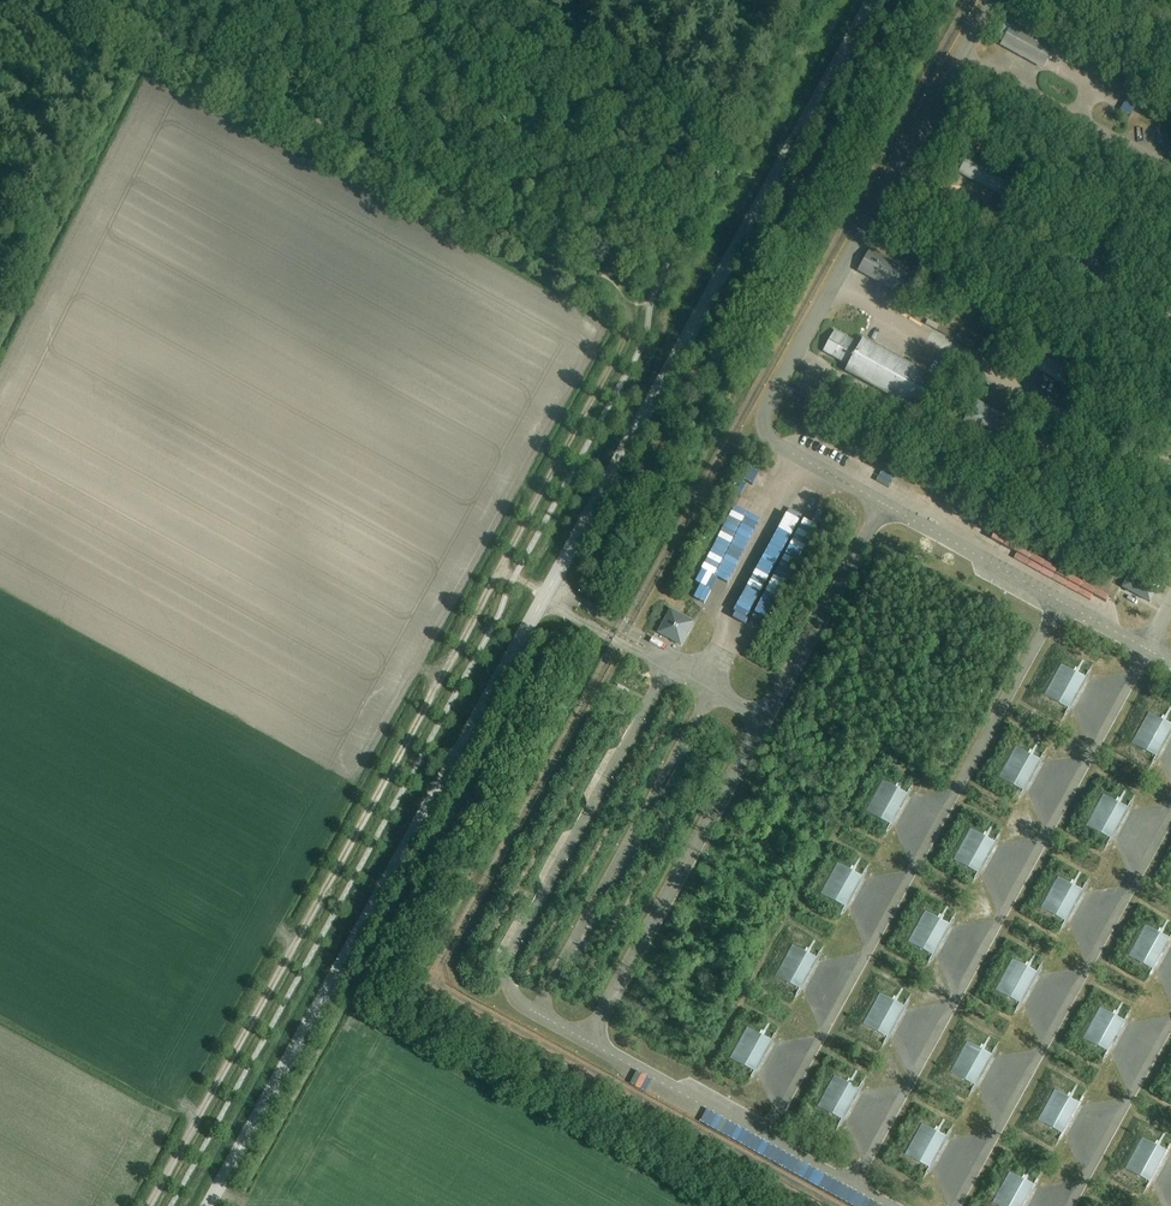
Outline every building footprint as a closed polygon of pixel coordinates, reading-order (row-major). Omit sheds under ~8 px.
[(1054,47),(1012,23),(1009,28),(1003,24),(995,38),(1002,42),(999,46),(1042,69),(1054,47)] [(1013,174),(970,151),(957,174),(1000,198),(1013,174)] [(1107,227),(1099,241),(1110,248),(1118,234),(1107,227)] [(911,273),(869,249),(857,271),(898,295),(911,273)] [(927,291),(932,294),(936,287),(931,284),(927,291)] [(915,412),(934,378),(864,339),(861,345),(834,330),(822,353),(848,368),(845,373),(915,412)] [(1074,363),(1040,344),(1027,366),(1062,385),(1074,363)] [(1009,420),(975,400),(962,423),(996,443),(1009,420)] [(1155,591),(1127,575),(1120,588),(1148,604),(1155,591)] [(670,609),(657,633),(681,647),(694,622),(670,609)] [(1085,678),(1061,665),(1044,695),(1068,709),(1085,678)] [(614,694),(624,700),(629,691),(618,686),(614,694)] [(1150,713),(1133,744),(1156,757),(1170,731),(1170,725),(1150,713)] [(1040,760),(1016,747),(999,778),(1023,791),(1040,760)] [(907,794),(883,781),(866,812),(890,825),(907,794)] [(1128,808),(1104,795),(1087,826),(1111,839),(1128,808)] [(995,842),(971,829),(954,860),(978,873),(995,842)] [(862,876),(838,863),(821,894),(845,907),(862,876)] [(1083,891),(1059,878),(1042,909),(1066,922),(1083,891)] [(950,924),(926,911),(909,942),(933,955),(950,924)] [(1168,940),(1144,927),(1127,958),(1151,971),(1168,940)] [(816,960),(792,947),(775,978),(799,991),(816,960)] [(1038,973),(1014,960),(997,991),(1021,1004),(1038,973)] [(904,1008),(880,995),(863,1026),(887,1039),(904,1008)] [(1123,1022),(1099,1009),(1082,1040),(1106,1053),(1123,1022)] [(771,1042),(747,1029),(730,1060),(754,1073),(771,1042)] [(992,1056),(968,1043),(951,1074),(975,1087),(992,1056)] [(858,1090),(835,1077),(818,1108),(841,1121),(858,1090)] [(1077,1106),(1053,1093),(1036,1124),(1060,1137),(1077,1106)] [(947,1139),(923,1126),(906,1157),(930,1170),(947,1139)] [(1165,1155),(1142,1141),(1125,1172),(1148,1185),(1165,1155)] [(1008,1175),(991,1205),(1022,1205),(1032,1188),(1008,1175)]
